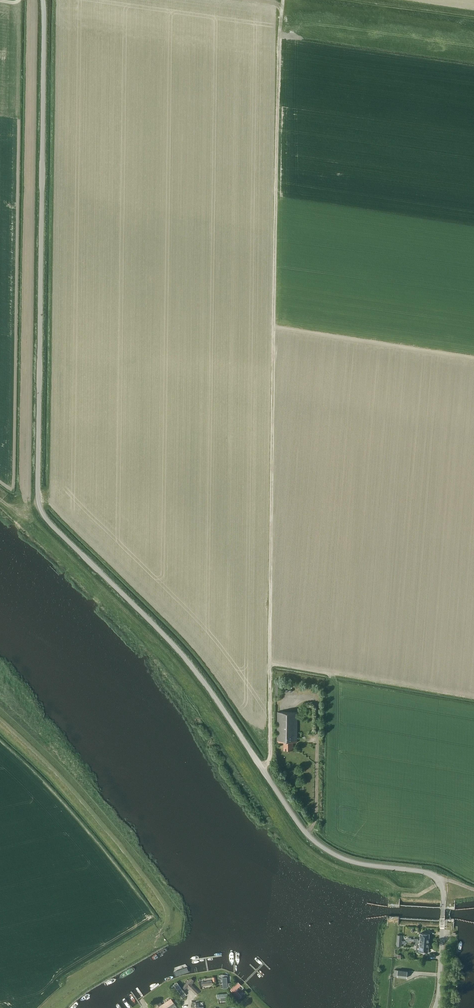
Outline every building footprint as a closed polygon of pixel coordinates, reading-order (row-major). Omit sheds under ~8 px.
[(277,742),(284,742),(284,750),(293,750),(293,746),(293,742),(297,742),(297,712),(277,712),(277,742)] [(414,941),(429,942),(430,934),(420,933),(420,940),(418,940),(418,939),(414,938),(414,939),(411,939),(411,938),(407,938),(407,942),(414,942),(414,941)] [(428,951),(429,942),(414,941),(414,942),(414,943),(417,944),(416,950),(428,951)] [(191,978),(182,987),(185,989),(188,986),(196,995),(199,992),(191,983),(194,981),(191,978)] [(181,994),(185,992),(177,981),(173,983),(181,994)] [(239,999),(242,996),(236,990),(241,985),(238,982),(230,989),(239,999)] [(162,1004),(160,1002),(157,1004),(159,1006),(160,1007),(175,1007),(177,1007),(171,998),(162,1004)]
